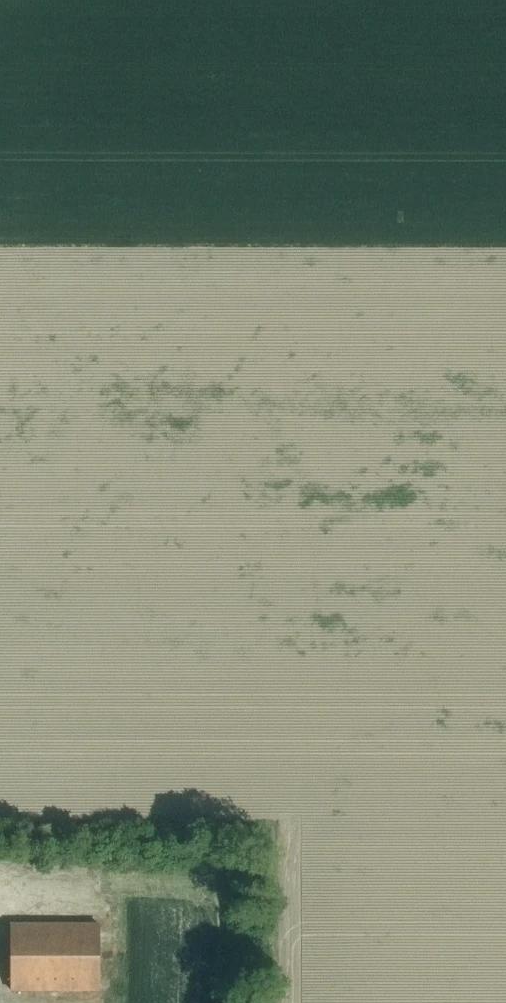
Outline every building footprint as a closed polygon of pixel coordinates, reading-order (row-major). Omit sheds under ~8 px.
[(98,992),(98,926),(10,926),(10,992),(98,992)]
